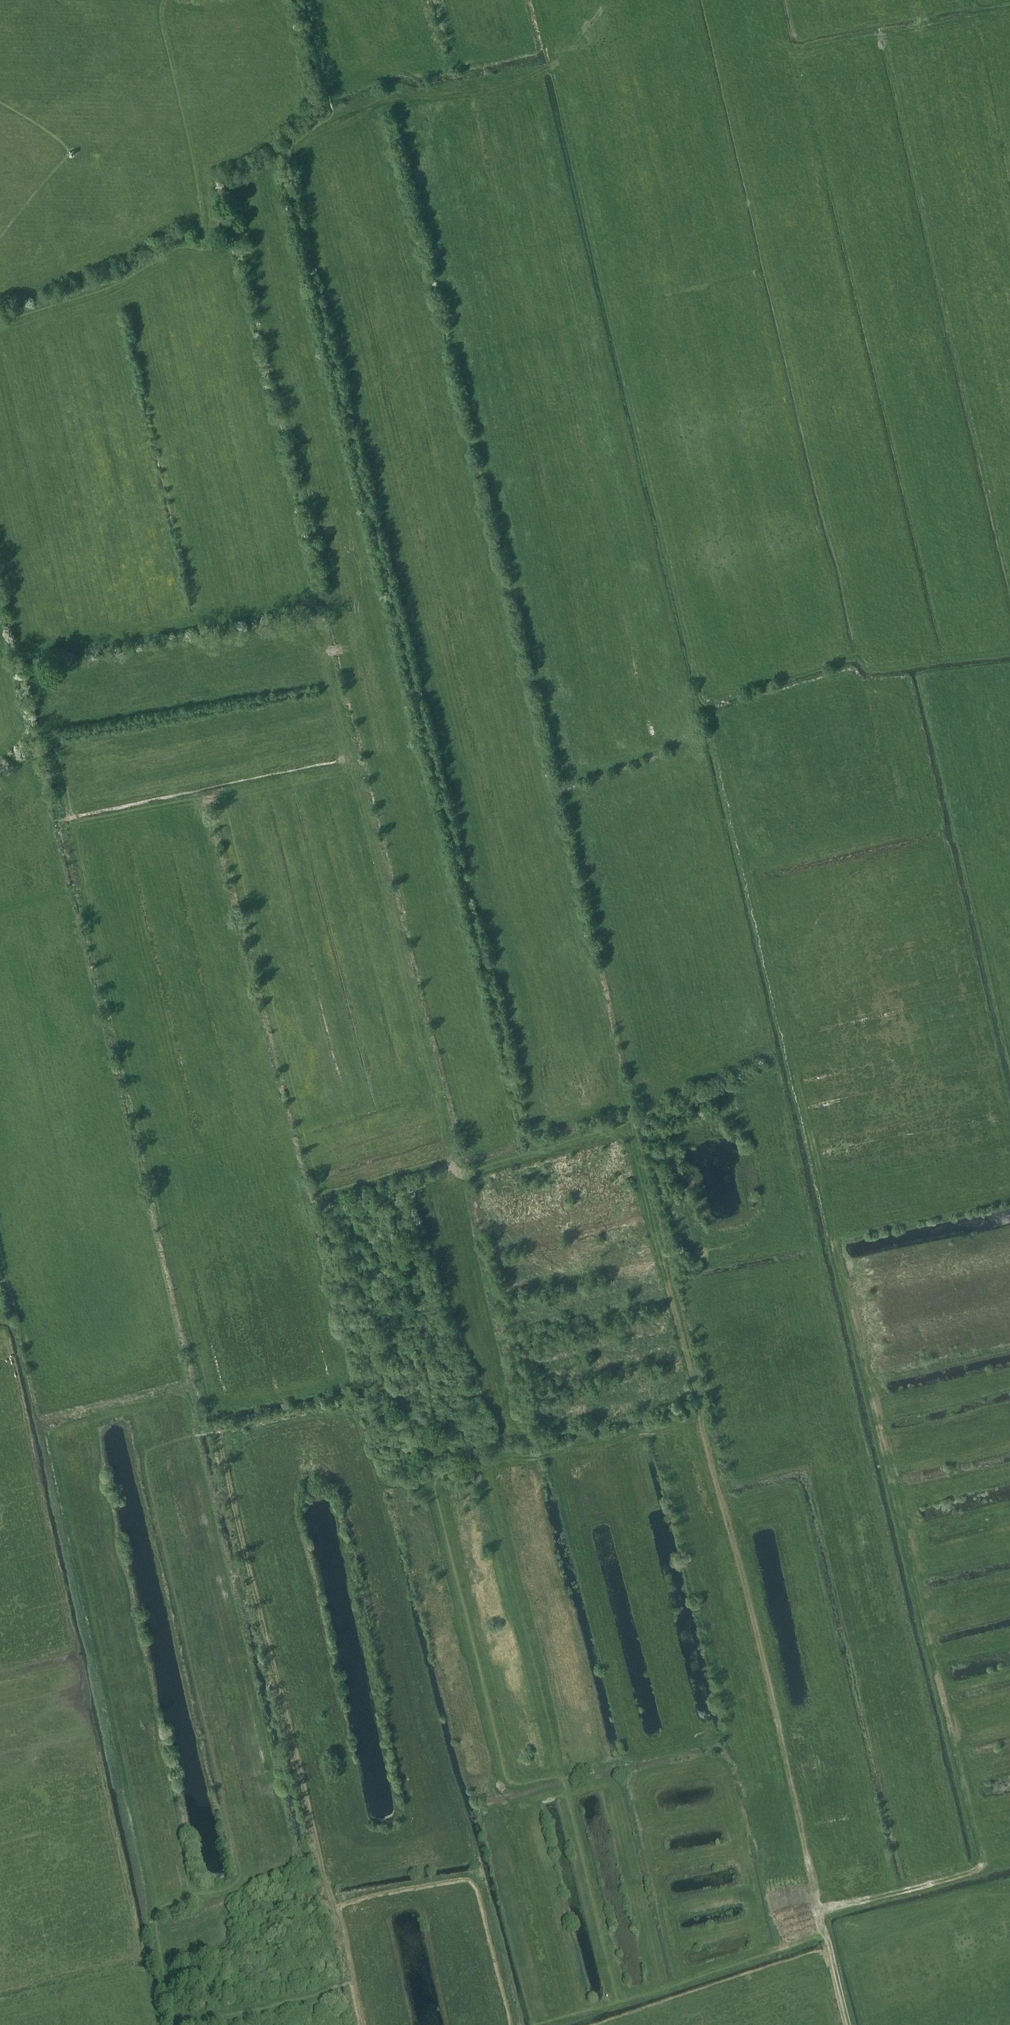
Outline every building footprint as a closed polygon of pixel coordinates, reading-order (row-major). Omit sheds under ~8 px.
[(709,1113),(704,1104),(696,1108),(701,1118),(709,1113)]
